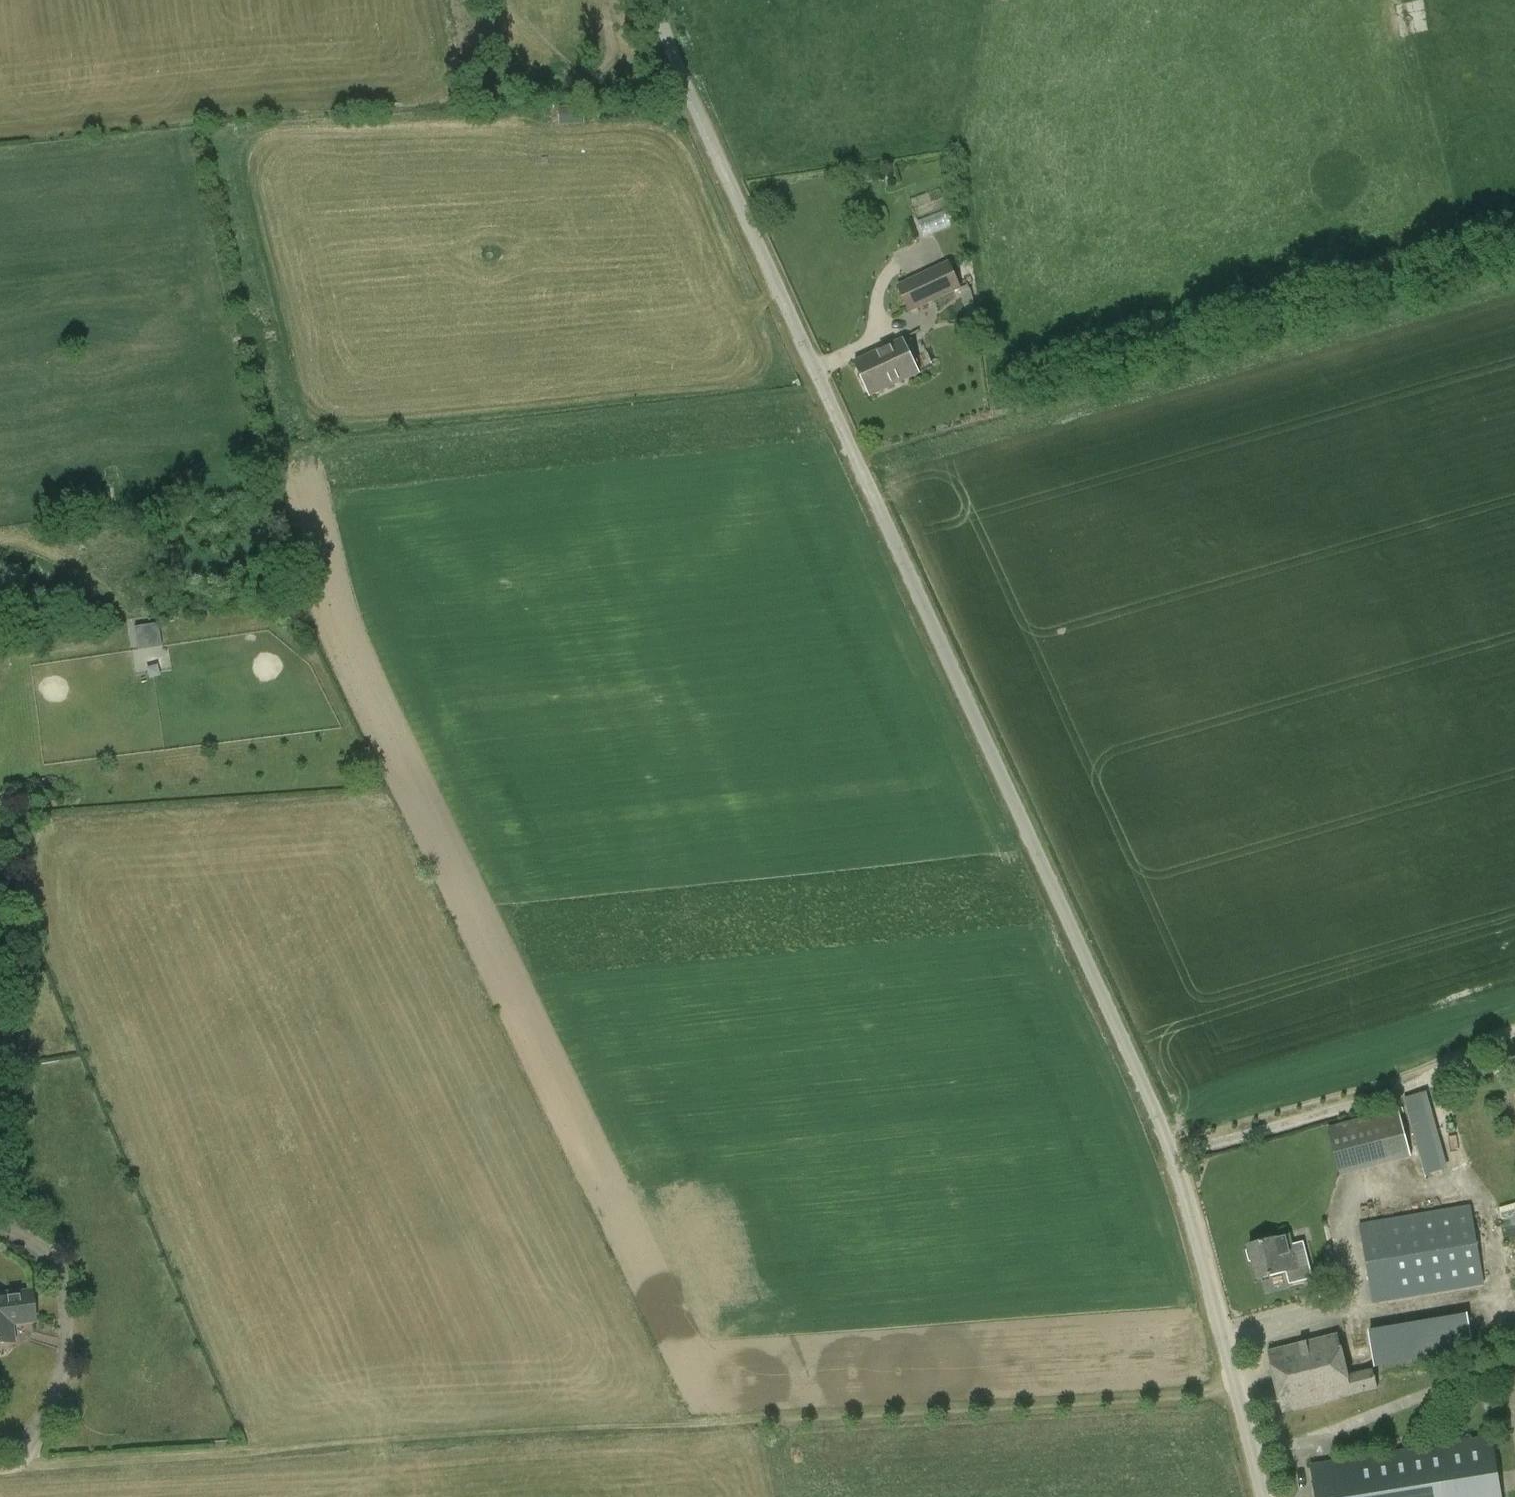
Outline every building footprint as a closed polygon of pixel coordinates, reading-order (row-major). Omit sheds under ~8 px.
[(581,106),(569,106),(570,125),(582,124),(581,106)] [(921,232),(951,225),(947,210),(917,217),(921,232)] [(962,290),(949,262),(896,286),(909,314),(962,290)] [(853,363),(869,398),(919,374),(903,340),(853,363)] [(132,626),(136,649),(159,646),(155,622),(132,626)] [(1425,1091),(1402,1097),(1424,1177),(1447,1171),(1425,1091)] [(1337,1174),(1408,1157),(1397,1112),(1326,1129),(1337,1174)] [(1471,1207),(1359,1225),(1373,1306),(1483,1288),(1471,1207)] [(1248,1248),(1256,1281),(1289,1273),(1291,1283),(1312,1278),(1303,1243),(1292,1246),(1290,1238),(1248,1248)] [(12,1343),(10,1325),(34,1322),(30,1292),(0,1296),(0,1344),(12,1343)] [(1464,1351),(1458,1317),(1366,1333),(1372,1367),(1464,1351)] [(1373,1371),(1347,1376),(1338,1335),(1268,1353),(1282,1413),(1377,1392),(1373,1371)] [(1492,1437),(1311,1466),(1315,1496),(1499,1496),(1492,1437)]
